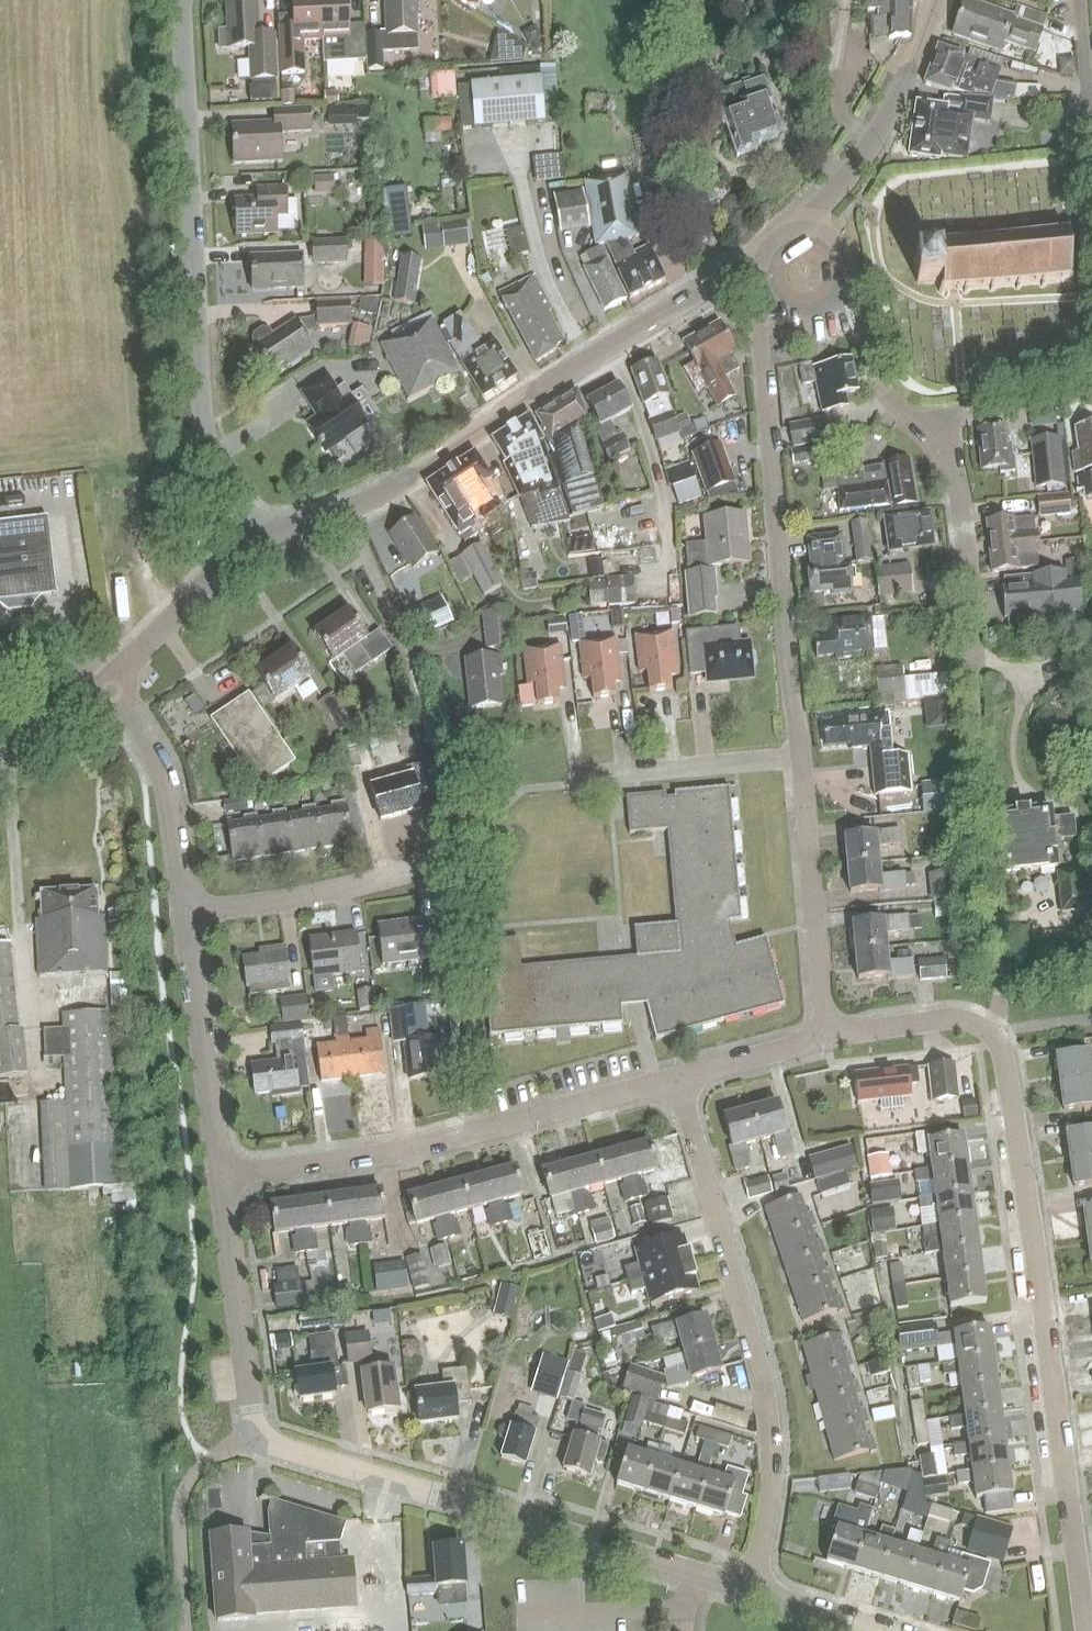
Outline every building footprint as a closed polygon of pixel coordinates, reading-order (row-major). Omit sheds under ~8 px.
[(275,61),(273,35),(258,36),(256,0),(232,0),(227,0),(228,31),(223,31),(224,49),(254,47),(256,78),(266,78),(275,78),(275,61)] [(322,39),(320,0),(293,0),(294,27),(280,28),(279,17),(278,17),(281,74),(305,73),(303,40),(322,39)] [(322,39),(323,62),(366,59),(366,58),(365,36),(364,36),(364,25),(348,25),(347,0),(320,0),(322,39)] [(381,36),(382,51),(417,50),(416,35),(416,16),(420,15),(420,0),(385,0),(386,35),(381,36)] [(912,0),(866,0),(868,10),(879,9),(879,18),(886,17),(888,38),(889,38),(910,37),(912,0)] [(964,1),(952,35),(1000,52),(1003,42),(1034,53),(1042,30),(1011,19),(1012,17),(964,1)] [(366,36),(365,36),(366,58),(367,58),(367,71),(383,70),(382,51),(381,36),(381,35),(366,36)] [(514,42),(509,63),(522,62),(525,49),(514,42)] [(973,90),(990,97),(1000,69),(963,56),(963,55),(937,47),(924,84),(950,92),(951,89),(971,95),(973,90)] [(434,72),(435,99),(460,98),(459,71),(434,72)] [(251,81),(252,88),(274,87),(276,87),(275,78),(266,78),(256,78),(251,79),(251,81)] [(471,84),(475,129),(544,123),(540,78),(471,84)] [(777,138),(781,131),(763,81),(749,85),(748,81),(741,83),(743,87),(730,91),(736,108),(721,113),(736,157),(757,150),(756,145),(777,138)] [(249,88),(250,103),(277,101),(276,87),(274,87),(249,88)] [(295,93),(281,93),(281,107),(295,106),(295,93)] [(338,94),(325,94),(325,106),(339,106),(338,94)] [(972,120),(989,123),(992,100),(961,98),(961,99),(944,98),(943,108),(916,104),(909,156),(939,160),(940,156),(962,159),(967,156),(972,120)] [(355,122),(371,122),(371,107),(355,107),(355,122)] [(280,133),(310,132),(309,109),(274,111),(274,123),(232,125),(234,164),(281,162),(280,133)] [(453,118),(428,120),(429,134),(454,132),(453,118)] [(625,240),(636,237),(626,176),(585,183),(595,245),(604,243),(614,264),(613,264),(630,298),(665,281),(648,247),(632,254),(625,240)] [(335,194),(334,177),(314,177),(315,195),(335,194)] [(286,202),(286,188),(257,189),(257,202),(235,203),(237,234),(297,232),(296,202),(286,202)] [(554,196),(560,234),(589,230),(583,191),(554,196)] [(407,202),(383,205),(387,240),(411,237),(407,202)] [(469,246),(466,220),(441,224),(444,249),(469,246)] [(524,228),(510,233),(517,252),(531,247),(524,228)] [(1069,276),(1067,238),(1071,235),(1069,232),(1066,234),(1040,237),(1040,233),(1036,233),(1037,237),(1016,239),(1016,235),(1012,235),(1013,240),(991,242),(990,238),(987,238),(987,242),(965,244),(964,240),(961,241),(961,245),(940,247),(937,243),(935,245),(938,249),(938,256),(914,258),(916,284),(941,282),(941,288),(939,292),(941,294),(944,290),(964,289),(964,293),(967,293),(967,289),(990,287),(990,291),(993,291),(993,287),(1016,285),(1016,289),(1019,289),(1019,285),(1040,283),(1040,287),(1044,287),(1043,283),(1069,280),(1072,283),(1074,280),(1069,276)] [(345,242),(312,243),(313,265),(346,264),(345,242)] [(600,248),(585,255),(590,266),(584,269),(604,311),(626,300),(606,259),(605,259),(600,248)] [(251,257),(252,291),(303,289),(302,255),(251,257)] [(421,259),(401,256),(394,302),(414,305),(421,259)] [(562,342),(547,312),(551,310),(534,276),(498,294),(535,364),(557,349),(555,347),(563,343),(562,342)] [(361,299),(358,313),(375,317),(378,302),(361,299)] [(316,303),(317,327),(352,325),(351,301),(316,303)] [(431,319),(380,345),(408,399),(459,373),(431,319)] [(295,321),(273,335),(269,329),(262,328),(253,334),(252,342),(256,347),(252,349),(268,373),(285,362),(287,366),(313,349),(295,321)] [(352,342),(370,347),(376,327),(358,322),(352,342)] [(723,378),(738,370),(729,353),(734,351),(719,325),(698,336),(694,336),(689,339),(688,342),(684,344),(718,406),(734,397),(723,378)] [(462,365),(461,365),(482,398),(516,376),(495,343),(482,352),(470,333),(450,346),(462,365)] [(802,385),(815,382),(822,412),(847,407),(844,394),(857,392),(850,360),(812,368),(799,371),(802,385)] [(660,362),(633,369),(656,442),(678,435),(677,430),(674,419),(667,397),(671,396),(660,362)] [(323,450),(326,451),(348,436),(351,439),(362,432),(360,428),(365,425),(348,399),(343,402),(326,377),(303,392),(319,418),(307,425),(319,443),(317,444),(320,448),(322,447),(323,450)] [(617,386),(587,402),(597,422),(591,425),(602,445),(601,446),(608,461),(629,451),(622,435),(618,437),(609,422),(631,411),(617,386)] [(538,415),(535,416),(542,429),(539,430),(553,457),(550,458),(570,518),(602,508),(581,423),(587,420),(577,393),(575,392),(546,409),(543,408),(538,411),(538,415)] [(674,419),(677,430),(689,426),(686,415),(674,419)] [(556,491),(559,490),(560,490),(549,458),(546,459),(540,440),(529,417),(492,440),(506,464),(503,466),(518,498),(537,492),(538,497),(556,491)] [(789,425),(794,448),(829,441),(824,418),(789,425)] [(1085,495),(1085,496),(1091,495),(1091,426),(1075,428),(1078,452),(1073,452),(1075,473),(1082,472),(1083,479),(1077,479),(1078,491),(1075,491),(1075,493),(1084,491),(1085,495)] [(999,468),(1000,473),(1015,472),(1012,443),(1006,444),(1005,428),(977,431),(981,470),(999,468)] [(1031,441),(1036,487),(1063,485),(1059,438),(1031,441)] [(735,484),(720,444),(692,454),(707,494),(735,484)] [(827,444),(803,449),(806,463),(830,458),(827,444)] [(477,524),(477,523),(506,504),(495,475),(489,477),(474,453),(445,472),(461,496),(460,497),(477,524)] [(861,467),(836,469),(840,511),(890,505),(890,506),(915,501),(908,461),(861,470),(861,467)] [(690,465),(667,473),(673,488),(678,504),(701,496),(695,480),(690,465)] [(477,523),(477,524),(460,497),(461,496),(445,472),(426,485),(459,536),(464,532),(469,540),(482,531),(477,523)] [(1038,496),(1040,517),(1070,515),(1068,494),(1038,496)] [(903,517),(884,519),(889,553),(933,547),(928,513),(903,516),(903,517)] [(707,544),(685,546),(687,567),(688,567),(688,574),(685,574),(689,618),(715,615),(714,600),(717,599),(714,571),(710,572),(710,567),(749,564),(744,515),(705,519),(707,544)] [(8,608),(14,601),(23,600),(30,606),(37,597),(37,595),(52,593),(53,595),(57,595),(57,593),(56,593),(47,518),(45,518),(45,520),(0,526),(0,602),(8,608)] [(987,523),(989,548),(1040,543),(1038,532),(1035,532),(1033,518),(987,523)] [(391,535),(413,569),(437,554),(415,519),(391,535)] [(851,523),(857,562),(874,560),(869,520),(851,523)] [(831,591),(831,594),(852,592),(849,562),(844,563),(841,535),(807,538),(809,557),(811,556),(812,566),(807,567),(809,593),(831,591)] [(575,540),(566,541),(568,556),(577,555),(575,540)] [(989,548),(992,573),(1038,568),(1037,555),(1041,555),(1040,543),(989,548)] [(462,556),(483,596),(501,587),(481,547),(462,556)] [(591,580),(604,578),(602,560),(588,562),(591,580)] [(1077,560),(1064,561),(1066,579),(1079,578),(1077,560)] [(875,569),(879,596),(913,592),(910,565),(875,569)] [(1033,575),(1033,576),(1003,579),(1004,589),(1001,590),(1004,619),(1007,619),(1008,630),(1038,627),(1069,625),(1068,613),(1081,612),(1078,582),(1065,584),(1064,572),(1033,575)] [(537,589),(537,582),(536,574),(521,575),(523,591),(537,589)] [(606,579),(609,607),(635,604),(632,576),(606,579)] [(482,614),(487,650),(514,647),(509,611),(510,611),(509,604),(494,606),(495,613),(482,614)] [(422,607),(408,614),(419,638),(451,622),(445,608),(426,616),(422,607)] [(679,609),(669,611),(671,624),(681,623),(679,609)] [(333,663),(343,656),(355,674),(392,650),(379,631),(367,639),(348,612),(314,635),(333,663)] [(582,615),(568,617),(572,644),(585,643),(582,615)] [(870,615),(865,616),(824,620),(826,638),(814,639),(816,657),(841,655),(841,658),(875,655),(870,615)] [(648,691),(649,692),(672,689),(672,688),(671,688),(669,673),(677,672),(672,632),(635,637),(639,673),(647,672),(649,691),(648,691)] [(593,697),(593,698),(616,696),(616,695),(615,695),(613,680),(621,679),(616,639),(579,643),(583,679),(591,678),(594,697),(593,697)] [(706,648),(710,682),(751,678),(747,643),(706,648)] [(537,704),(537,705),(560,702),(560,701),(559,702),(557,686),(565,685),(560,646),(523,650),(528,686),(535,685),(538,704),(537,704)] [(263,685),(255,690),(267,707),(310,678),(291,650),(256,674),(263,685)] [(497,677),(502,677),(500,659),(466,662),(470,710),(499,707),(497,677)] [(877,697),(904,695),(902,666),(875,668),(877,697)] [(267,707),(255,690),(211,720),(256,788),(294,762),(260,712),(267,707)] [(320,702),(340,731),(354,721),(334,691),(320,702)] [(953,725),(952,697),(930,698),(931,726),(953,725)] [(910,793),(909,775),(907,756),(892,757),(888,713),(832,719),(833,724),(823,725),(825,746),(849,744),(850,749),(871,747),(872,759),(871,759),(875,796),(910,793)] [(345,746),(354,775),(372,770),(364,740),(345,746)] [(373,790),(381,820),(420,809),(411,779),(373,790)] [(920,785),(923,816),(957,812),(954,781),(920,785)] [(588,1034),(588,1027),(603,1026),(603,1033),(621,1031),(621,1024),(622,1024),(620,999),(643,993),(655,1040),(784,1005),(766,938),(734,946),(727,922),(741,920),(741,919),(748,918),(746,900),(739,901),(738,886),(745,885),(743,867),(736,868),(735,853),(742,853),(740,834),(733,835),(732,820),(739,820),(737,801),(730,802),(729,788),(674,793),(675,797),(666,798),(665,793),(626,797),(629,834),(667,830),(675,925),(634,928),(637,957),(521,968),(518,939),(481,942),(490,1036),(504,1035),(505,1042),(523,1040),(522,1033),(537,1032),(538,1039),(556,1037),(555,1030),(570,1029),(570,1036),(588,1034)] [(248,811),(246,798),(223,802),(225,814),(248,811)] [(321,849),(351,844),(345,807),(344,802),(331,803),(331,809),(316,812),(321,849)] [(302,814),(286,816),(292,853),(321,849),(316,812),(315,806),(301,808),(302,814)] [(1054,841),(1075,839),(1073,818),(1051,820),(1050,809),(993,815),(999,875),(1057,869),(1054,841)] [(273,818),(257,820),(263,858),(292,853),(286,816),(286,810),(272,812),(273,818)] [(263,858),(257,820),(256,815),(243,817),(244,822),(227,825),(233,862),(263,858)] [(845,838),(847,865),(878,862),(877,847),(901,845),(900,830),(874,833),(875,835),(845,838)] [(878,862),(847,865),(850,893),(880,890),(880,892),(905,890),(905,887),(915,886),(914,874),(880,877),(878,862)] [(959,899),(957,871),(931,874),(934,902),(959,899)] [(1056,875),(1061,914),(1084,911),(1080,872),(1056,875)] [(36,920),(38,977),(106,974),(103,917),(98,917),(96,891),(40,894),(42,920),(36,920)] [(958,902),(934,904),(935,919),(959,917),(958,902)] [(107,912),(108,925),(119,925),(119,911),(107,912)] [(853,924),(855,952),(886,949),(885,934),(909,932),(908,917),(882,919),(882,922),(853,924)] [(377,927),(382,964),(430,958),(426,921),(377,927)] [(308,940),(313,978),(362,972),(356,934),(308,940)] [(17,1030),(9,943),(0,944),(0,1032),(17,1030)] [(243,958),(247,988),(248,988),(249,996),(289,991),(288,982),(290,982),(285,948),(267,950),(267,955),(243,958)] [(886,949),(855,952),(858,979),(888,976),(888,979),(913,976),(911,952),(897,954),(898,963),(888,964),(886,949)] [(918,961),(920,981),(946,978),(945,959),(918,961)] [(125,1008),(126,1008),(124,974),(110,974),(111,1019),(125,1018),(125,1008)] [(375,1008),(373,990),(356,992),(359,1011),(375,1008)] [(306,996),(279,999),(282,1025),(310,1021),(306,996)] [(389,1010),(393,1040),(405,1038),(402,1008),(389,1010)] [(107,1012),(62,1015),(63,1029),(44,1030),(45,1058),(65,1057),(72,1190),(116,1188),(107,1012)] [(353,1079),(349,1047),(345,1017),(332,1019),(336,1044),(316,1047),(321,1083),(353,1079)] [(405,1043),(410,1080),(443,1076),(439,1039),(427,1040),(425,1022),(407,1025),(409,1043),(405,1043)] [(275,1043),(277,1062),(251,1065),(255,1095),(280,1092),(280,1096),(299,1094),(294,1060),(293,1060),(291,1041),(303,1039),(302,1025),(269,1029),(271,1044),(275,1043)] [(367,1044),(349,1047),(353,1079),(384,1074),(379,1029),(365,1031),(367,1044)] [(1089,1053),(1056,1058),(1060,1084),(1091,1080),(1091,1068),(1089,1053)] [(927,1067),(931,1103),(959,1100),(955,1063),(927,1067)] [(917,1069),(907,1070),(854,1075),(857,1102),(859,1102),(913,1096),(912,1085),(919,1084),(917,1069)] [(1060,1084),(1063,1110),(1091,1107),(1091,1080),(1060,1084)] [(976,1100),(962,1101),(963,1119),(978,1117),(976,1100)] [(777,1104),(751,1111),(759,1141),(774,1137),(780,1160),(794,1156),(788,1132),(785,1133),(777,1104)] [(744,1145),(759,1141),(751,1111),(724,1118),(732,1147),(730,1148),(736,1172),(751,1168),(744,1145)] [(1091,1158),(1091,1131),(1067,1134),(1070,1161),(1091,1158)] [(927,1142),(931,1170),(968,1165),(964,1137),(927,1142)] [(649,1143),(622,1151),(636,1199),(646,1196),(642,1181),(639,1182),(638,1176),(657,1171),(649,1143)] [(850,1146),(808,1158),(814,1181),(817,1181),(846,1173),(857,1170),(850,1146)] [(625,1202),(636,1199),(622,1151),(596,1157),(603,1185),(622,1180),(624,1185),(620,1186),(625,1202)] [(886,1154),(867,1157),(870,1179),(889,1176),(886,1154)] [(596,1157),(569,1165),(583,1214),(594,1211),(590,1195),(587,1196),(585,1190),(603,1185),(596,1157)] [(1074,1187),(1091,1185),(1091,1158),(1070,1161),(1074,1187)] [(572,1217),(583,1214),(569,1165),(543,1172),(550,1199),(570,1194),(571,1200),(568,1201),(572,1217)] [(971,1192),(968,1165),(931,1170),(914,1172),(915,1185),(933,1182),(935,1197),(971,1192)] [(489,1175),(501,1225),(512,1222),(512,1221),(521,1218),(517,1204),(508,1206),(508,1205),(505,1206),(503,1201),(522,1196),(515,1168),(489,1175)] [(845,1173),(834,1177),(838,1189),(849,1185),(845,1173)] [(489,1175),(461,1183),(469,1210),(487,1205),(489,1211),(486,1211),(490,1228),(501,1225),(489,1175)] [(773,1178),(776,1191),(789,1188),(786,1175),(773,1178)] [(744,1185),(748,1201),(772,1194),(768,1178),(744,1185)] [(461,1183),(434,1190),(449,1239),(459,1236),(455,1220),(452,1221),(451,1215),(469,1210),(461,1183)] [(898,1190),(889,1191),(888,1184),(870,1186),(872,1204),(900,1201),(898,1190)] [(438,1242),(449,1239),(434,1190),(408,1197),(416,1225),(435,1219),(436,1225),(433,1225),(438,1242)] [(357,1226),(360,1245),(371,1244),(369,1227),(366,1227),(365,1222),(384,1219),(381,1191),(353,1195),(357,1226)] [(935,1197),(919,1199),(920,1211),(936,1209),(938,1224),(939,1225),(975,1220),(971,1192),(935,1197)] [(360,1245),(357,1226),(353,1195),(326,1198),(330,1227),(348,1224),(349,1230),(346,1230),(349,1247),(360,1245)] [(641,1205),(646,1220),(647,1224),(681,1215),(676,1195),(641,1205)] [(326,1198),(299,1202),(306,1252),(317,1251),(315,1234),(312,1235),(311,1229),(330,1227),(326,1198)] [(801,1198),(765,1210),(775,1239),(810,1227),(811,1229),(816,1228),(811,1213),(806,1215),(801,1198)] [(295,1254),(306,1252),(299,1202),(271,1206),(275,1234),(295,1231),(295,1237),(293,1237),(295,1254)] [(645,1223),(640,1206),(629,1209),(634,1226),(645,1223)] [(871,1213),(874,1231),(896,1228),(893,1209),(871,1213)] [(936,1209),(920,1211),(922,1226),(938,1224),(936,1209)] [(1083,1210),(1087,1237),(1091,1236),(1091,1209),(1083,1210)] [(589,1224),(591,1231),(595,1245),(614,1239),(608,1218),(589,1224)] [(975,1220),(939,1225),(938,1224),(922,1226),(924,1238),(926,1254),(942,1252),(979,1247),(975,1220)] [(816,1242),(811,1229),(810,1227),(775,1239),(784,1267),(820,1255),(821,1257),(826,1255),(821,1241),(816,1242)] [(527,1237),(534,1263),(550,1258),(544,1233),(527,1237)] [(624,1269),(627,1281),(691,1264),(684,1238),(635,1251),(639,1265),(624,1269)] [(885,1244),(872,1245),(874,1260),(887,1259),(885,1244)] [(446,1246),(429,1250),(434,1269),(451,1264),(446,1246)] [(942,1252),(946,1280),(982,1275),(979,1247),(942,1252)] [(784,1267),(785,1268),(793,1295),(829,1282),(830,1285),(835,1283),(830,1269),(825,1270),(821,1257),(820,1255),(784,1267)] [(406,1259),(414,1290),(429,1287),(422,1256),(406,1259)] [(864,1258),(852,1262),(856,1275),(868,1270),(864,1258)] [(374,1265),(377,1292),(408,1288),(404,1261),(374,1265)] [(649,1304),(698,1291),(691,1264),(627,1281),(631,1294),(646,1290),(649,1304)] [(889,1266),(893,1288),(904,1286),(901,1264),(889,1266)] [(869,1273),(856,1278),(859,1288),(872,1283),(869,1273)] [(986,1303),(982,1275),(946,1280),(950,1308),(986,1303)] [(607,1277),(594,1280),(597,1291),(610,1287),(607,1277)] [(830,1285),(829,1282),(793,1295),(803,1322),(837,1311),(838,1313),(844,1311),(839,1297),(834,1298),(830,1285)] [(277,1308),(308,1304),(305,1283),(274,1287),(277,1308)] [(501,1284),(497,1302),(516,1307),(520,1288),(501,1284)] [(350,1286),(341,1286),(342,1300),(352,1299),(350,1286)] [(904,1286),(893,1288),(896,1310),(908,1308),(904,1286)] [(337,1287),(324,1290),(326,1301),(338,1299),(337,1287)] [(298,1317),(300,1332),(331,1327),(332,1330),(342,1329),(339,1313),(309,1318),(308,1315),(298,1317)] [(610,1314),(594,1319),(597,1332),(614,1327),(610,1314)] [(679,1338),(683,1353),(713,1344),(706,1318),(677,1326),(676,1323),(652,1330),(656,1344),(679,1338)] [(609,1333),(614,1348),(644,1340),(640,1324),(609,1333)] [(990,1329),(937,1336),(935,1324),(897,1330),(900,1350),(937,1344),(937,1349),(955,1346),(957,1362),(993,1357),(990,1329)] [(331,1368),(338,1367),(333,1334),(308,1337),(310,1351),(315,1351),(318,1370),(295,1373),(299,1400),(335,1395),(331,1368)] [(362,1373),(367,1413),(398,1410),(393,1369),(372,1372),(370,1361),(371,1361),(367,1334),(345,1337),(349,1364),(361,1362),(363,1373),(362,1373)] [(275,1352),(293,1350),(291,1335),(273,1338),(275,1352)] [(847,1366),(848,1369),(853,1367),(849,1352),(844,1354),(839,1337),(803,1347),(811,1376),(847,1366)] [(720,1371),(713,1344),(683,1353),(687,1367),(664,1374),(666,1381),(668,1388),(692,1381),(691,1379),(720,1371)] [(579,1376),(586,1355),(574,1351),(567,1372),(579,1376)] [(542,1355),(531,1393),(557,1401),(569,1363),(542,1355)] [(961,1389),(997,1384),(993,1357),(957,1362),(942,1364),(944,1377),(959,1375),(961,1389)] [(885,1360),(870,1363),(874,1376),(888,1373),(885,1360)] [(630,1365),(621,1388),(656,1403),(666,1381),(630,1365)] [(851,1382),(848,1369),(847,1366),(811,1376),(819,1405),(855,1395),(856,1397),(861,1396),(857,1381),(851,1382)] [(920,1389),(919,1380),(917,1367),(905,1369),(908,1391),(920,1389)] [(455,1405),(470,1403),(466,1368),(442,1371),(444,1390),(416,1393),(419,1424),(457,1419),(455,1405)] [(559,1398),(573,1403),(582,1377),(579,1376),(567,1372),(559,1398)] [(961,1389),(965,1417),(1001,1412),(997,1384),(961,1389)] [(859,1410),(856,1397),(855,1395),(819,1405),(826,1433),(863,1423),(863,1425),(868,1424),(864,1409),(859,1410)] [(648,1405),(631,1400),(624,1423),(641,1428),(642,1423),(663,1429),(667,1418),(665,1417),(668,1408),(649,1402),(648,1405)] [(913,1425),(925,1423),(922,1401),(910,1403),(913,1425)] [(601,1431),(605,1417),(584,1411),(580,1424),(582,1425),(578,1436),(573,1435),(563,1469),(589,1477),(600,1443),(596,1442),(599,1430),(601,1431)] [(965,1417),(949,1419),(951,1432),(966,1430),(968,1445),(1004,1440),(1001,1412),(965,1417)] [(506,1440),(501,1458),(525,1465),(539,1420),(516,1413),(512,1428),(510,1427),(510,1429),(503,1427),(500,1428),(498,1435),(499,1438),(506,1440)] [(688,1424),(667,1418),(663,1429),(684,1436),(688,1424)] [(870,1454),(876,1452),(872,1437),(867,1439),(863,1425),(863,1423),(826,1433),(834,1461),(869,1451),(870,1454)] [(928,1445),(925,1423),(913,1425),(917,1446),(928,1445)] [(716,1446),(720,1434),(699,1428),(695,1439),(716,1446)] [(732,1438),(720,1434),(716,1446),(728,1449),(732,1438)] [(955,1459),(970,1457),(972,1472),(1008,1467),(1004,1440),(968,1445),(953,1447),(955,1459)] [(644,1455),(627,1450),(616,1485),(643,1493),(654,1458),(658,1447),(648,1444),(644,1455)] [(919,1458),(919,1460),(923,1480),(937,1477),(933,1455),(919,1458)] [(669,1501),(696,1510),(707,1475),(712,1460),(701,1456),(696,1471),(680,1466),(669,1501)] [(680,1466),(654,1458),(643,1493),(669,1501),(680,1466)] [(1010,1495),(1012,1495),(1008,1467),(972,1472),(956,1474),(958,1486),(973,1484),(976,1500),(984,1499),(986,1514),(1012,1510),(1010,1495)] [(707,1475),(696,1510),(723,1518),(725,1514),(740,1519),(746,1498),(741,1496),(748,1475),(727,1468),(723,1480),(707,1475)] [(883,1474),(879,1485),(891,1489),(896,1472),(883,1474)] [(934,1478),(923,1480),(925,1494),(925,1498),(937,1496),(934,1478)] [(879,1489),(857,1482),(854,1494),(876,1501),(877,1499),(876,1499),(879,1489)] [(355,1608),(352,1562),(341,1563),(340,1545),(345,1525),(363,1524),(363,1523),(346,1524),(257,1497),(257,1498),(271,1503),(267,1513),(269,1537),(259,1538),(258,1537),(247,1538),(247,1534),(211,1537),(217,1622),(253,1619),(253,1615),(355,1608)] [(907,1510),(928,1516),(931,1505),(910,1498),(907,1510)] [(931,1505),(928,1516),(949,1523),(952,1511),(931,1505)] [(973,1530),(967,1550),(1003,1561),(1013,1529),(964,1515),(961,1526),(973,1530)] [(837,1528),(826,1563),(853,1571),(864,1536),(868,1521),(858,1518),(853,1533),(837,1528)] [(864,1536),(853,1571),(880,1579),(891,1544),(895,1531),(881,1527),(877,1540),(864,1536)] [(910,1531),(905,1548),(891,1544),(880,1579),(906,1587),(917,1552),(922,1534),(910,1531)] [(917,1552),(906,1587),(933,1595),(944,1560),(949,1543),(937,1539),(931,1556),(917,1552)] [(407,1581),(408,1596),(437,1594),(438,1602),(466,1600),(462,1547),(434,1549),(436,1579),(407,1581)] [(944,1560),(933,1595),(960,1603),(964,1591),(973,1594),(982,1588),(989,1563),(961,1555),(958,1565),(944,1560)] [(960,1610),(957,1624),(981,1629),(984,1615),(960,1610)]
